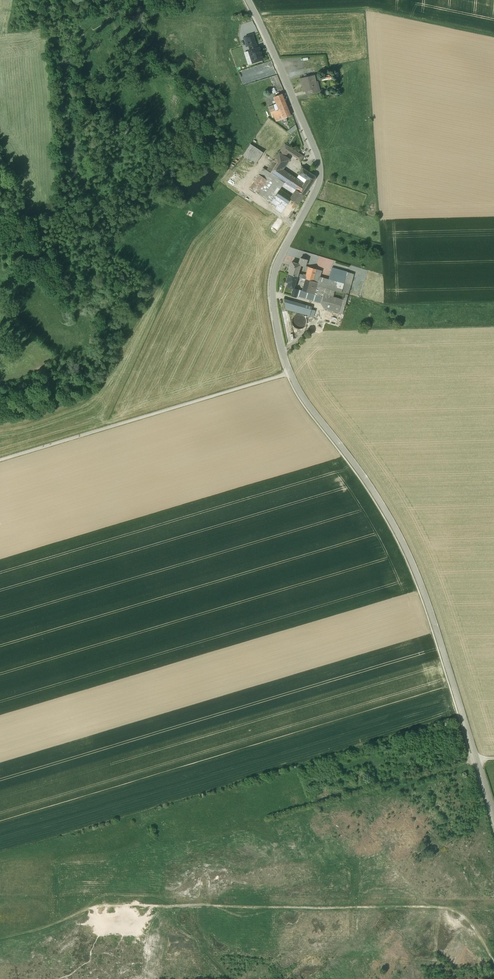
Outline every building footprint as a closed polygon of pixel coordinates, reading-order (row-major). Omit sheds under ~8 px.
[(253,33),(245,36),(249,50),(258,47),(253,33)] [(258,47),(249,50),(247,50),(252,64),(263,60),(258,47)] [(314,75),(301,79),(302,83),(303,83),(305,91),(313,90),(317,89),(314,75)] [(282,94),(275,96),(277,103),(284,101),(282,94)] [(290,116),(284,101),(277,103),(280,111),(283,119),(290,116)] [(276,112),(273,113),(276,121),(283,119),(280,111),(276,112)] [(295,125),(287,132),(291,134),(297,129),(295,125)] [(263,152),(250,143),(243,154),(256,163),(263,152)] [(285,144),(279,153),(285,157),(289,152),(293,155),(296,151),(285,144)] [(279,153),(273,161),(277,163),(270,173),(277,177),(282,169),(289,159),(285,157),(279,153)] [(315,176),(302,168),(298,174),(306,179),(305,182),(310,186),(315,178),(315,176)] [(310,186),(305,182),(304,183),(282,169),(277,177),(284,182),(287,184),(290,187),(290,186),(292,188),(296,190),(304,195),(310,186)] [(277,177),(270,173),(267,178),(257,193),(271,202),(279,190),(280,188),(284,182),(277,177)] [(287,184),(284,182),(280,188),(279,190),(282,192),(284,189),(287,184)] [(282,192),(279,190),(271,202),(279,208),(283,210),(290,199),(291,198),(282,192)] [(304,195),(296,190),(291,198),(290,199),(294,202),(298,204),(304,195)] [(299,264),(292,262),(290,266),(289,270),(288,274),(298,277),(299,275),(297,275),(300,266),(298,266),(299,264),(300,265),(300,264),(299,264)] [(316,269),(309,267),(307,276),(306,279),(313,281),(316,269)] [(347,272),(332,268),(328,280),(344,283),(347,272)] [(316,269),(313,281),(318,282),(319,277),(321,270),(316,269)] [(298,277),(288,274),(287,278),(286,282),(288,282),(287,286),(293,288),(294,288),(295,284),(296,278),(298,278),(298,277)] [(328,280),(319,277),(318,282),(317,286),(325,288),(341,293),(344,283),(328,280)] [(306,279),(302,278),(301,281),(305,282),(302,291),(300,297),(321,303),(325,288),(317,286),(318,282),(313,281),(306,279)] [(350,285),(344,283),(341,293),(348,295),(350,285)] [(341,293),(325,288),(321,303),(324,308),(343,314),(348,295),(341,293)] [(312,307),(284,299),(284,301),(286,309),(309,316),(311,309),(312,307)] [(299,315),(298,315),(296,315),(295,316),(294,318),(293,320),(293,322),(293,324),(295,326),(296,328),(298,328),(300,328),(302,328),(304,327),(305,326),(306,324),(307,322),(307,321),(306,319),(305,316),(303,315),(301,315),(299,315)]
